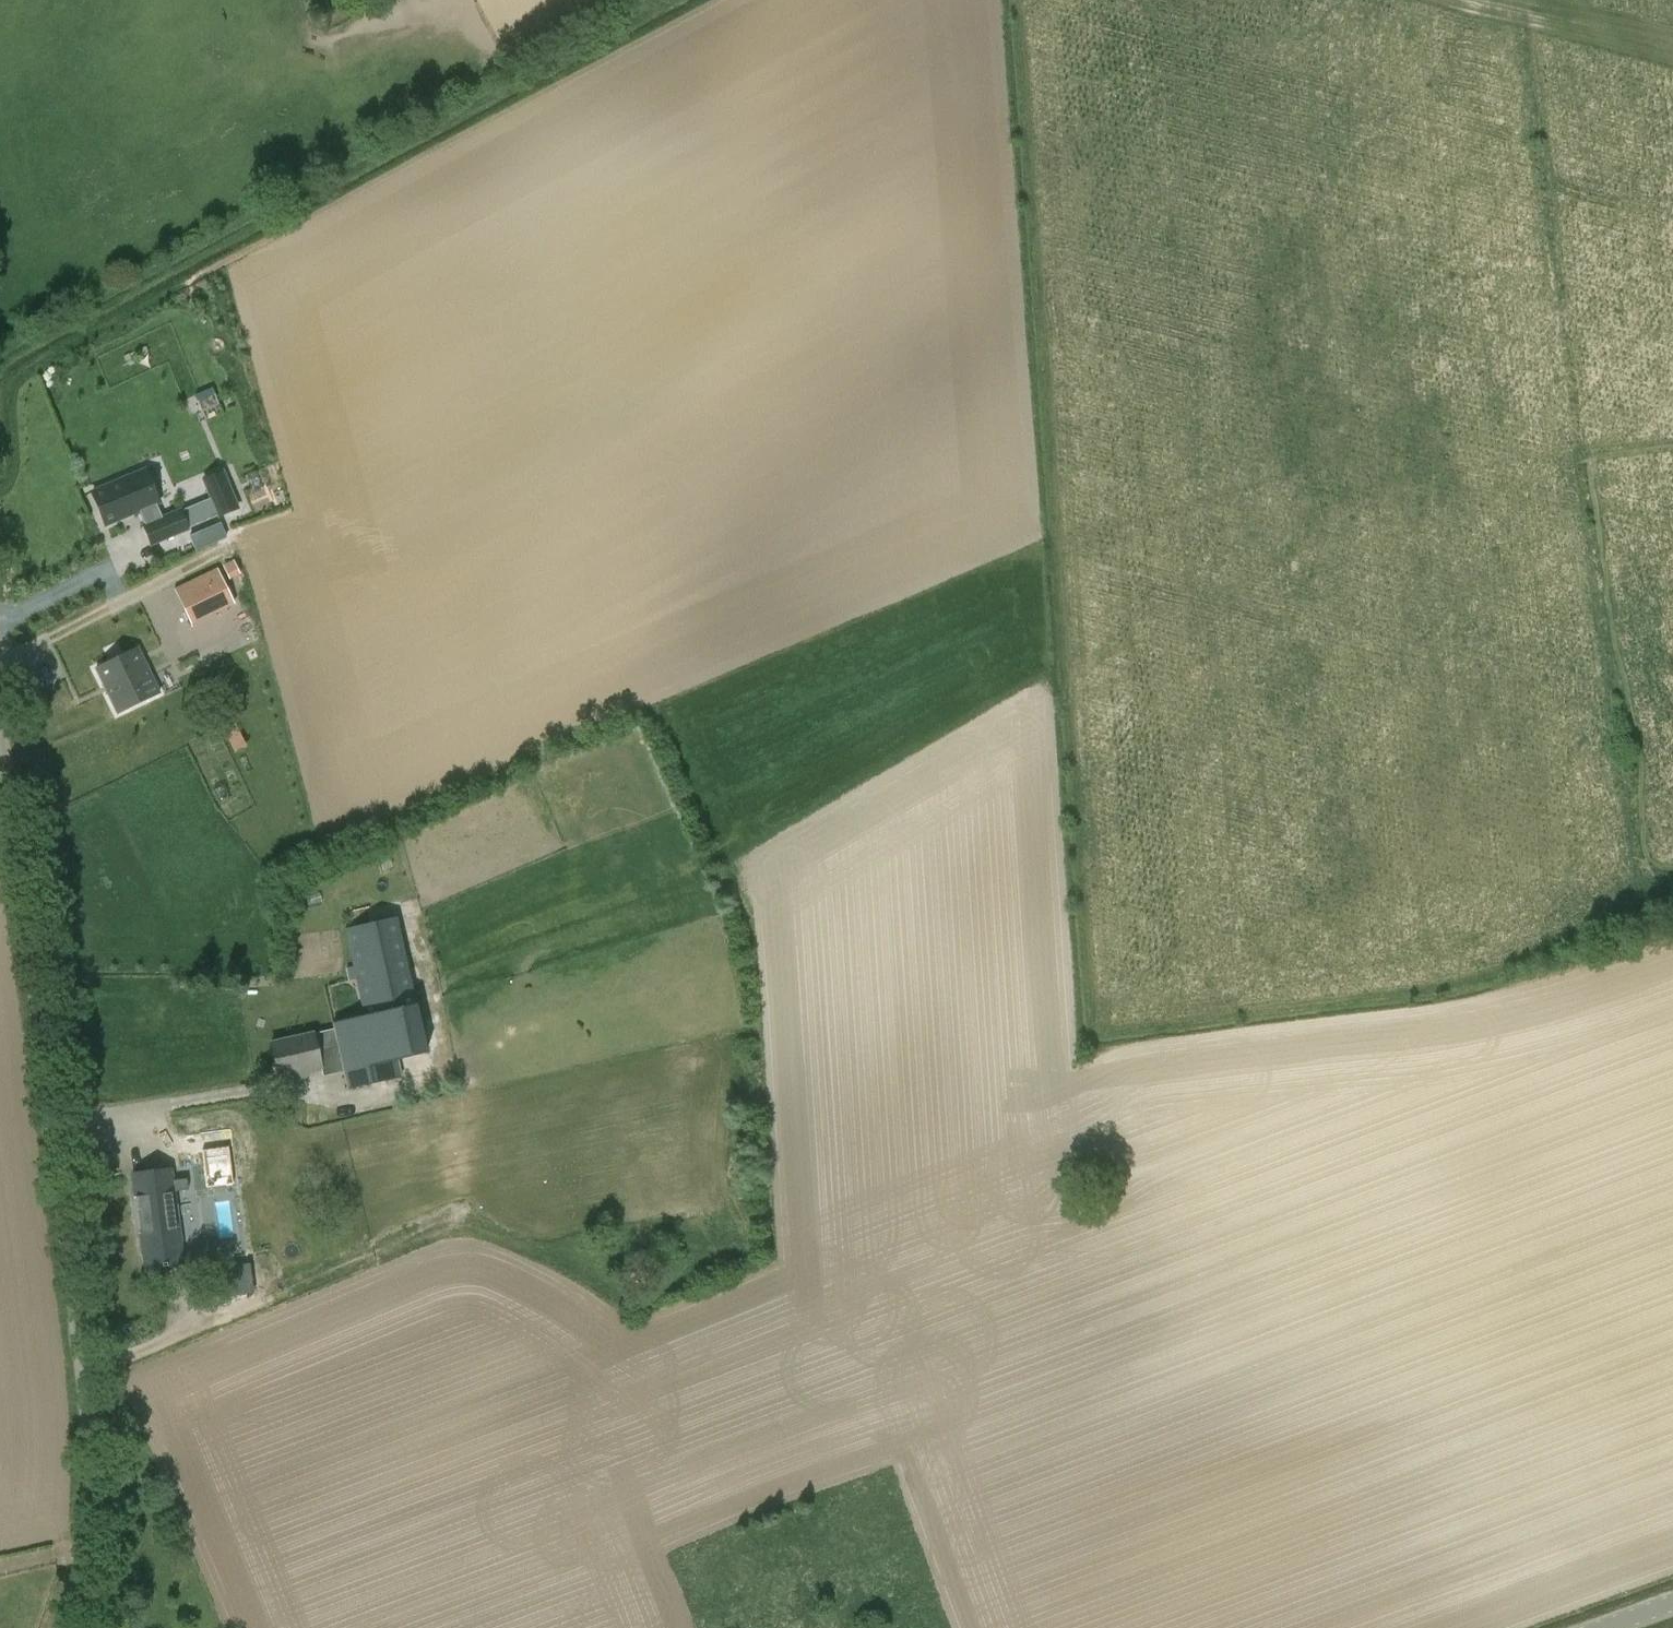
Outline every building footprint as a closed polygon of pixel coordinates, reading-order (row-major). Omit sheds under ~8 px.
[(200,412),(215,408),(212,393),(196,397),(200,412)] [(180,509),(165,516),(145,469),(93,492),(107,524),(139,510),(153,543),(188,527),(180,509)] [(219,514),(237,506),(229,488),(211,496),(219,514)] [(231,559),(220,563),(225,578),(237,573),(231,559)] [(215,568),(170,584),(184,623),(229,606),(215,568)] [(138,649),(96,669),(117,714),(159,694),(138,649)] [(231,752),(244,747),(233,721),(220,726),(231,752)] [(312,1033),(313,1035),(271,1044),(278,1077),(321,1067),(323,1076),(343,1071),(347,1091),(402,1078),(397,1063),(427,1056),(398,917),(344,930),(363,1016),(332,1023),(333,1028),(312,1033)] [(188,1185),(172,1186),(170,1170),(133,1175),(143,1252),(180,1247),(175,1206),(181,1206),(180,1197),(189,1196),(188,1185)]
